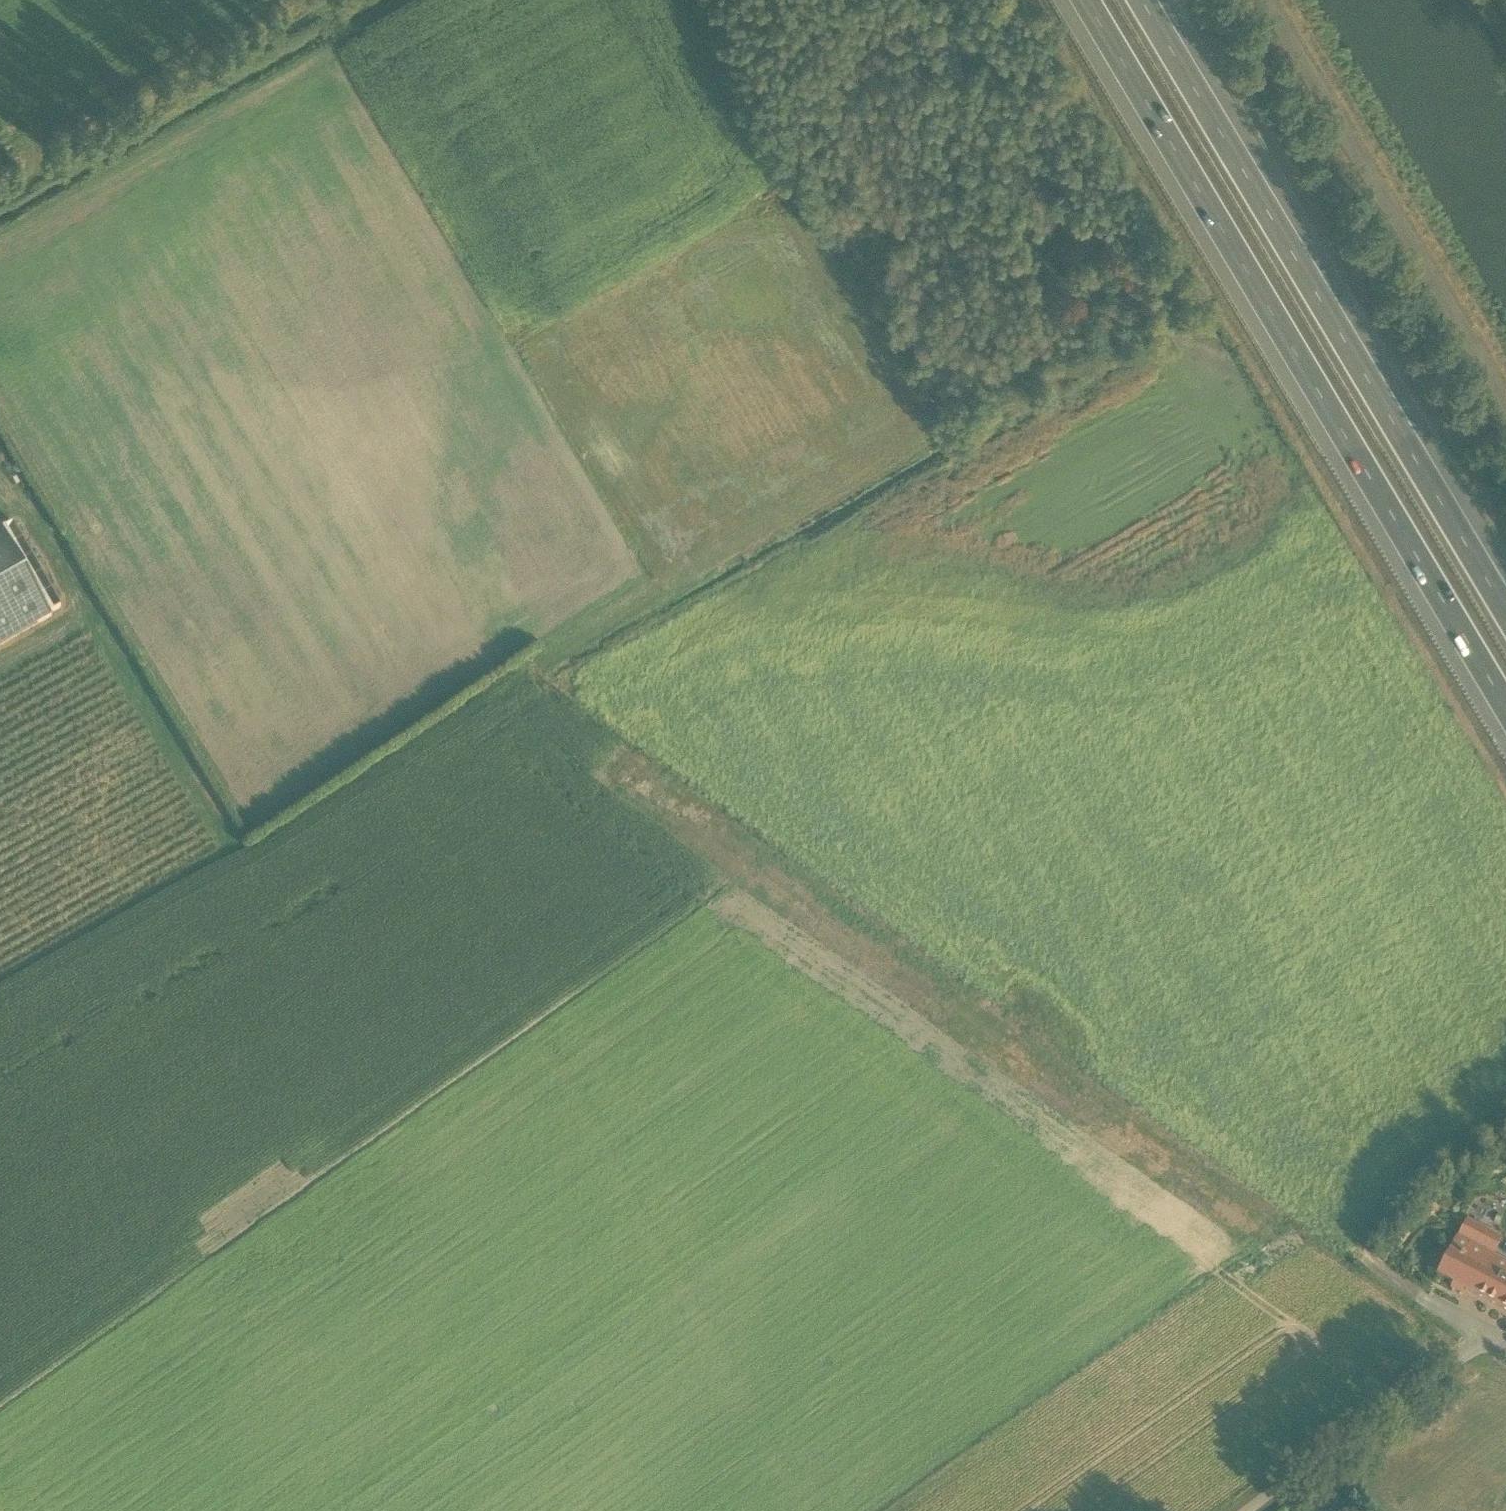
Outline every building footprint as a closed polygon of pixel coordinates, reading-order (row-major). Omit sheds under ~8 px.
[(0,526),(0,647),(53,616),(1,525),(0,526)] [(1493,1258),(1503,1241),(1467,1221),(1457,1239),(1438,1276),(1505,1311),(1505,1264),(1493,1258)]
